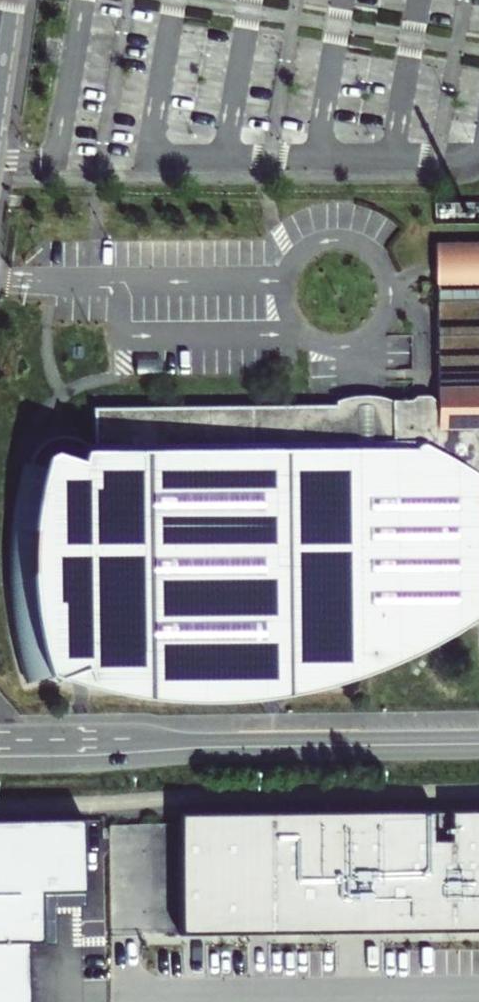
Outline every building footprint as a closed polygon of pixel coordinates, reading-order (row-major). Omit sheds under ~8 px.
[(410,240),(411,397),(403,392),(388,392),(385,397),(363,397),(361,396),(355,396),(354,397),(351,397),(342,399),(337,402),(336,402),(333,403),(331,405),(90,409),(91,445),(81,445),(78,442),(74,439),(70,437),(63,435),(58,435),(55,437),(50,438),(46,440),(42,444),(38,450),(36,456),(36,462),(36,465),(32,466),(26,473),(20,482),(15,491),(6,506),(1,521),(0,522),(0,677),(1,679),(19,674),(26,679),(53,670),(57,680),(162,678),(317,675),(316,656),(347,645),(356,641),(359,640),(361,639),(366,637),(368,636),(370,635),(373,634),(378,631),(379,631),(388,627),(390,626),(395,623),(397,623),(407,617),(410,617),(411,612),(459,612),(459,699),(478,698),(478,240),(410,240)] [(180,816),(180,823),(180,935),(478,933),(478,812),(180,816)] [(0,818),(0,1001),(28,1001),(28,942),(42,942),(42,892),(86,891),(85,818),(0,818)] [(86,904),(86,891),(42,892),(42,942),(55,941),(54,904),(86,904)]
